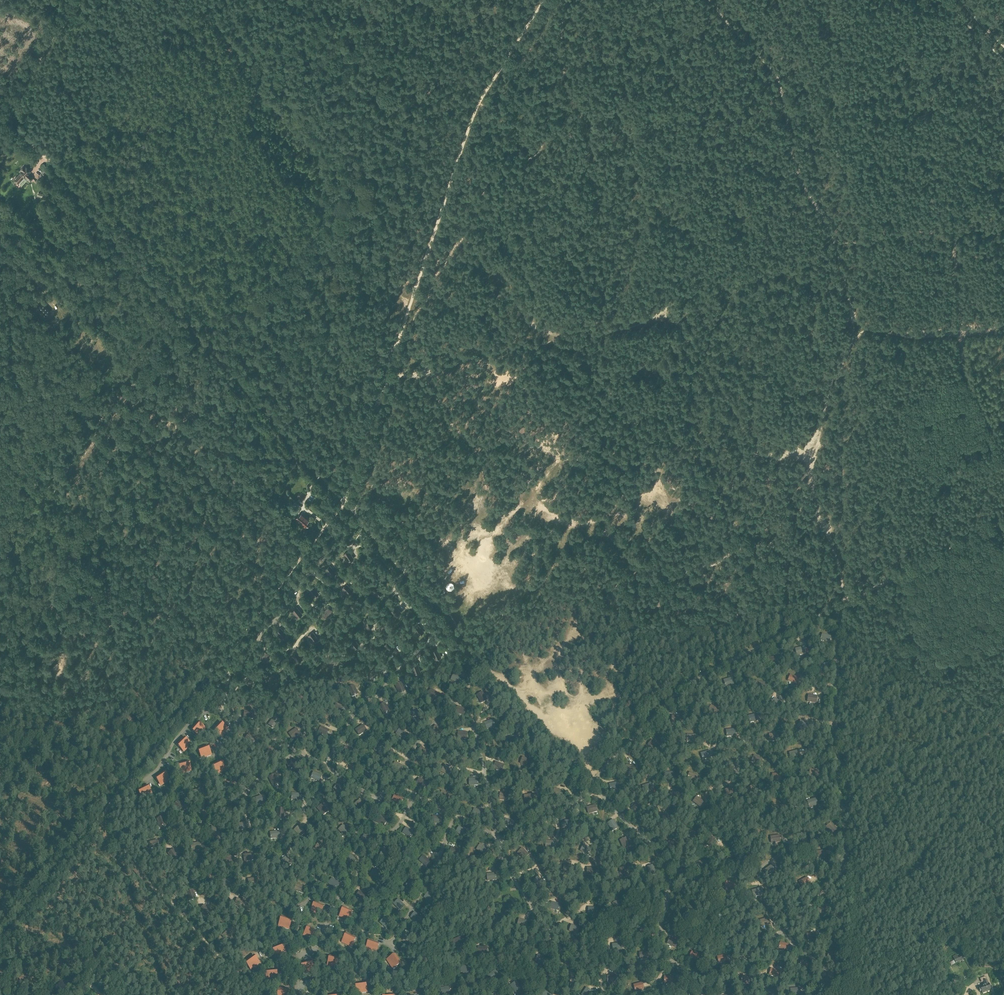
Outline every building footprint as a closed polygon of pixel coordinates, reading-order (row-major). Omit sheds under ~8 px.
[(16,175),(13,178),(17,183),(21,186),(23,184),(24,184),(25,182),(25,181),(27,179),(30,181),(32,178),(27,174),(30,171),(25,167),(24,168),(23,167),(21,170),(22,171),(17,176),(16,175)] [(45,172),(40,177),(44,181),(46,178),(51,181),(53,179),(45,172)] [(38,308),(46,316),(51,311),(44,304),(43,305),(42,303),(38,308)] [(296,497),(302,501),(305,496),(301,492),(296,497)] [(293,505),(296,501),(286,493),(281,499),(286,503),(289,505),(290,503),(293,505)] [(302,512),(300,514),(299,514),(295,518),(305,527),(309,522),(307,521),(309,519),(302,512)] [(349,550),(343,554),(348,562),(354,558),(349,550)] [(330,565),(324,569),(330,577),(336,573),(330,565)] [(348,595),(353,590),(347,584),(341,588),(348,595)] [(383,592),(376,585),(371,590),(378,597),(383,592)] [(313,586),(307,591),(313,598),(319,593),(313,586)] [(395,605),(390,609),(395,617),(401,613),(395,605)] [(297,607),(291,611),(297,619),(302,614),(297,607)] [(328,619),(332,610),(326,607),(321,615),(328,619)] [(363,620),(368,629),(374,626),(369,617),(363,620)] [(418,625),(413,629),(419,636),(424,632),(418,625)] [(280,627),(275,632),(281,639),(286,634),(280,627)] [(318,639),(313,631),(307,636),(312,643),(318,639)] [(822,633),(820,640),(829,643),(831,636),(822,633)] [(354,638),(348,643),(354,650),(360,645),(354,638)] [(390,652),(395,647),(389,640),(384,645),(390,652)] [(806,654),(804,647),(795,649),(796,656),(806,654)] [(437,649),(431,651),(435,660),(441,657),(437,649)] [(258,659),(264,663),(270,655),(264,651),(258,659)] [(297,651),(291,656),(297,663),(302,659),(297,651)] [(778,663),(777,656),(768,658),(769,665),(778,663)] [(333,657),(325,663),(330,669),(337,663),(333,657)] [(418,663),(411,665),(414,674),(421,672),(418,663)] [(814,668),(816,675),(825,671),(822,665),(814,668)] [(374,668),(367,674),(372,679),(379,673),(374,668)] [(243,682),(249,686),(254,678),(248,674),(243,682)] [(274,674),(266,678),(269,685),(278,680),(274,674)] [(462,678),(454,674),(451,680),(459,684),(462,678)] [(787,681),(796,685),(799,678),(790,674),(787,681)] [(735,684),(732,677),(723,680),(725,687),(735,684)] [(764,690),(765,683),(756,681),(754,687),(764,690)] [(402,683),(395,686),(400,694),(406,691),(402,683)] [(354,685),(348,689),(352,697),(359,694),(354,685)] [(431,689),(427,695),(436,700),(439,694),(431,689)] [(483,692),(476,695),(481,704),(487,700),(483,692)] [(808,695),(807,702),(817,703),(818,696),(808,695)] [(775,698),(770,703),(778,709),(783,703),(775,698)] [(346,707),(338,702),(334,708),(342,713),(346,707)] [(385,703),(379,707),(384,715),(390,711),(385,703)] [(711,705),(708,712),(717,716),(720,709),(711,705)] [(458,706),(455,713),(464,716),(467,709),(458,706)] [(414,708),(410,714),(418,719),(421,713),(414,708)] [(758,714),(748,716),(750,722),(759,721),(758,714)] [(273,718),(268,725),(274,729),(279,721),(273,718)] [(493,720),(484,723),(487,729),(496,726),(493,720)] [(801,720),(797,726),(806,731),(809,725),(801,720)] [(199,730),(201,732),(204,728),(197,722),(190,729),(196,734),(199,730)] [(222,731),(224,733),(227,729),(220,722),(213,730),(218,735),(222,731)] [(363,725),(355,730),(359,736),(367,731),(363,725)] [(436,725),(431,731),(439,737),(443,731),(436,725)] [(330,730),(321,726),(319,733),(327,737),(330,730)] [(300,734),(296,728),(289,733),(292,739),(300,734)] [(407,734),(400,728),(396,734),(403,739),(407,734)] [(249,734),(244,740),(252,745),(256,740),(249,734)] [(519,735),(509,737),(510,744),(520,742),(519,735)] [(185,746),(187,748),(190,744),(183,737),(176,744),(181,749),(185,746)] [(655,751),(659,746),(652,740),(648,745),(655,751)] [(374,750),(381,755),(385,750),(378,744),(374,750)] [(205,755),(206,757),(211,755),(207,746),(198,750),(201,756),(205,755)] [(345,746),(344,753),(353,754),(354,747),(345,746)] [(277,750),(268,747),(266,754),(275,757),(277,750)] [(421,747),(417,752),(425,758),(429,752),(421,747)] [(789,752),(790,759),(800,757),(798,750),(789,752)] [(701,753),(703,760),(712,757),(710,751),(701,753)] [(762,759),(754,755),(751,762),(760,766),(762,759)] [(531,760),(523,757),(520,763),(529,767),(531,760)] [(295,759),(286,763),(289,769),(298,766),(295,759)] [(185,769),(186,772),(191,771),(188,761),(178,764),(180,771),(185,769)] [(220,769),(221,772),(225,769),(221,761),(212,765),(215,772),(220,769)] [(395,762),(392,769),(400,773),(403,766),(395,762)] [(495,762),(493,767),(502,772),(504,766),(495,762)] [(444,766),(441,772),(449,776),(452,770),(444,766)] [(810,769),(809,776),(818,778),(819,771),(810,769)] [(322,775),(313,772),(311,778),(319,782),(322,775)] [(362,778),(371,782),(374,776),(366,772),(362,778)] [(663,773),(664,780),(673,779),(673,772),(663,773)] [(689,772),(687,779),(696,782),(698,775),(689,772)] [(164,781),(165,784),(170,781),(164,773),(155,778),(159,784),(164,781)] [(275,775),(268,778),(272,786),(279,783),(275,775)] [(428,782),(419,778),(416,784),(424,789),(428,782)] [(618,782),(609,784),(611,791),(620,789),(618,782)] [(234,785),(225,783),(224,790),(233,792),(234,785)] [(339,783),(334,788),(340,795),(345,790),(339,783)] [(642,786),(645,793),(653,790),(651,783),(642,786)] [(752,785),(747,790),(753,797),(758,792),(752,785)] [(146,795),(147,797),(151,795),(147,786),(138,791),(141,797),(146,795)] [(731,787),(724,790),(728,799),(735,795),(731,787)] [(191,791),(194,798),(202,795),(200,788),(191,791)] [(562,798),(563,791),(554,789),(553,796),(562,798)] [(442,791),(439,797),(448,801),(450,795),(442,791)] [(302,794),(292,793),(291,800),(300,801),(302,794)] [(395,794),(392,800),(400,805),(404,798),(395,794)] [(533,794),(524,795),(525,802),(534,801),(533,794)] [(261,796),(252,799),(254,806),(263,802),(261,796)] [(704,802),(697,796),(693,802),(700,808),(704,802)] [(816,798),(807,801),(809,807),(818,805),(816,798)] [(360,800),(355,804),(360,811),(366,807),(360,800)] [(178,801),(173,805),(179,813),(184,808),(178,801)] [(638,802),(631,809),(636,814),(643,807),(638,802)] [(317,808),(323,816),(328,811),(322,804),(317,808)] [(596,805),(586,808),(588,814),(598,812),(596,805)] [(772,805),(770,812),(779,814),(781,807),(772,805)] [(474,808),(473,816),(482,817),(483,810),(474,808)] [(384,827),(387,821),(379,816),(376,822),(384,827)] [(163,817),(157,819),(161,828),(167,826),(163,817)] [(515,821),(506,819),(504,825),(513,828),(515,821)] [(561,821),(562,828),(571,827),(570,820),(561,821)] [(613,820),(607,823),(612,831),(618,828),(613,820)] [(239,824),(240,830),(250,827),(247,821),(239,824)] [(825,827),(831,835),(837,830),(831,823),(825,827)] [(299,825),(294,830),(300,838),(306,833),(299,825)] [(343,825),(338,830),(345,837),(350,832),(343,825)] [(212,826),(208,832),(216,837),(220,831),(212,826)] [(459,826),(456,832),(464,837),(467,831),(459,826)] [(410,838),(414,832),(406,827),(402,833),(410,838)] [(687,833),(689,839),(698,837),(696,831),(687,833)] [(372,841),(364,835),(360,841),(367,846),(372,841)] [(708,836),(706,846),(713,847),(715,838),(708,836)] [(626,838),(620,841),(623,849),(630,846),(626,838)] [(158,840),(148,842),(150,848),(159,846),(158,840)] [(674,841),(665,842),(666,849),(675,848),(674,841)] [(326,848),(319,842),(315,848),(322,853),(326,848)] [(190,844),(191,851),(201,849),(199,843),(190,844)] [(480,844),(476,850),(485,855),(488,849),(480,844)] [(580,851),(588,855),(592,849),(584,845),(580,851)] [(449,853),(449,854),(458,857),(460,850),(452,847),(449,853)] [(522,848),(517,853),(524,860),(529,854),(522,848)] [(173,849),(167,853),(174,862),(179,857),(173,849)] [(382,850),(379,856),(388,860),(391,853),(382,850)] [(252,853),(243,855),(244,862),(253,860),(252,853)] [(357,859),(349,854),(346,860),(353,865),(357,859)] [(419,861),(426,867),(431,861),(424,855),(419,861)] [(730,855),(724,862),(729,866),(736,859),(730,855)] [(281,861),(286,867),(292,864),(287,856),(281,861)] [(697,862),(699,869),(708,866),(706,859),(697,862)] [(564,864),(563,873),(570,874),(571,865),(564,864)] [(647,866),(649,876),(656,874),(655,865),(647,866)] [(771,865),(763,870),(768,876),(775,871),(771,865)] [(374,869),(370,875),(378,880),(382,874),(374,869)] [(538,876),(533,881),(540,888),(545,883),(538,876)] [(247,879),(249,886),(258,884),(257,877),(247,879)] [(799,881),(802,887),(810,883),(807,877),(799,881)] [(340,884),(332,878),(328,884),(335,890),(340,884)] [(231,883),(222,880),(219,886),(228,890),(231,883)] [(405,887),(414,891),(417,885),(408,881),(405,887)] [(724,888),(733,891),(735,884),(726,881),(724,888)] [(297,884),(294,890),(303,894),(306,887),(297,884)] [(752,890),(753,897),(763,894),(761,888),(752,890)] [(186,892),(189,901),(196,899),(193,890),(186,892)] [(359,891),(356,897),(364,902),(368,895),(359,891)] [(424,898),(431,903),(436,898),(428,892),(424,898)] [(237,898),(234,905),(243,908),(246,902),(237,898)] [(393,904),(400,911),(405,906),(398,899),(393,904)] [(612,903),(616,912),(623,909),(618,900),(612,903)] [(552,902),(550,908),(559,911),(561,904),(552,902)] [(315,903),(312,909),(316,911),(315,914),(320,916),(324,907),(315,903)] [(817,908),(820,914),(829,909),(825,904),(817,908)] [(199,910),(206,917),(211,912),(205,905),(199,910)] [(345,917),(344,919),(348,921),(352,912),(343,908),(340,915),(345,917)] [(411,918),(418,923),(422,917),(414,912),(411,918)] [(285,925),(284,927),(289,929),(292,920),(282,916),(280,923),(285,925)] [(380,923),(387,929),(391,924),(384,918),(380,923)] [(759,920),(761,926),(770,925),(769,918),(759,920)] [(528,921),(519,919),(517,926),(526,928),(528,921)] [(571,925),(569,931),(578,934),(580,928),(571,925)] [(309,935),(308,938),(312,940),(317,932),(308,927),(305,933),(309,935)] [(228,929),(221,936),(226,941),(233,934),(228,929)] [(806,934),(808,940),(817,939),(816,932),(806,934)] [(406,933),(402,939),(410,944),(414,938),(406,933)] [(348,942),(347,945),(352,947),(356,938),(346,934),(343,940),(348,942)] [(451,941),(454,947),(463,943),(460,937),(451,941)] [(670,937),(667,944),(675,948),(678,941),(670,937)] [(372,949),(371,951),(376,953),(379,944),(369,940),(367,947),(372,949)] [(780,942),(778,948),(788,951),(789,945),(780,942)] [(279,952),(280,954),(285,952),(281,943),(272,947),(274,954),(279,952)] [(692,951),(689,958),(697,962),(701,955),(692,951)] [(829,951),(827,957),(837,959),(838,952),(829,951)] [(726,954),(717,956),(719,963),(728,961),(726,954)] [(245,961),(249,967),(253,964),(255,966),(259,963),(253,955),(245,961)] [(392,963),(390,965),(393,969),(401,963),(395,955),(389,959),(390,960),(392,963)] [(538,955),(535,961),(543,966),(546,960),(538,955)] [(330,956),(328,963),(334,964),(333,967),(338,968),(340,959),(330,956)] [(799,965),(807,970),(810,964),(802,959),(799,965)] [(308,969),(309,971),(314,970),(312,961),(301,963),(303,970),(308,969)] [(460,971),(469,975),(471,969),(463,965),(460,971)] [(771,968),(769,975),(778,977),(780,971),(771,968)] [(265,970),(266,978),(271,977),(272,980),(277,979),(276,969),(265,970)] [(492,981),(499,975),(495,970),(488,975),(492,981)] [(743,976),(740,982),(749,985),(752,979),(743,976)] [(985,986),(980,987),(982,994),(991,991),(989,984),(988,985),(986,977),(980,979),(981,982),(984,982),(985,986)] [(521,989),(516,981),(510,986),(516,993),(521,989)] [(362,990),(362,992),(367,992),(366,982),(356,983),(357,990),(362,990)] [(642,982),(633,985),(635,991),(644,989),(642,982)] [(450,987),(441,988),(441,994),(451,993),(450,987)]
